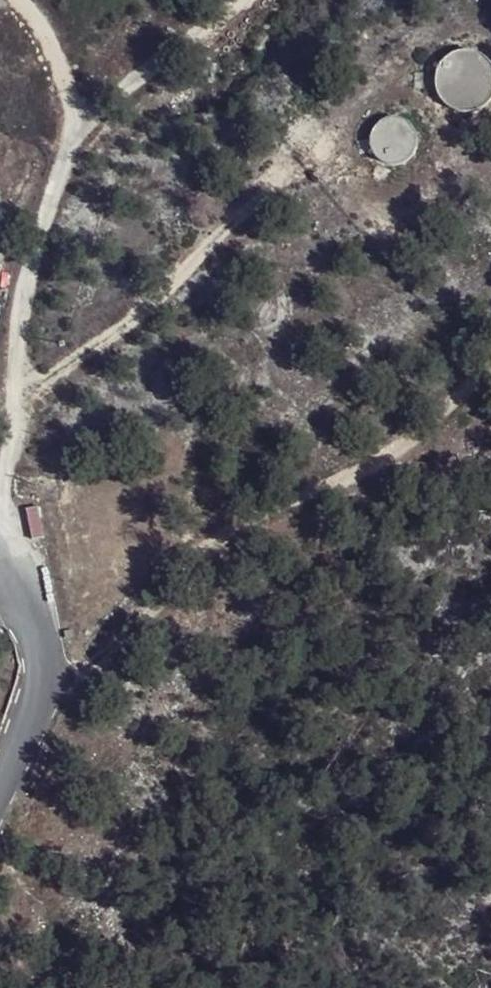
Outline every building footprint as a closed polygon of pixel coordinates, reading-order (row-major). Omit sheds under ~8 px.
[(436,72),(435,78),(436,83),(437,88),(439,93),(441,98),(445,102),(449,106),(454,108),(459,110),(464,111),(469,112),(475,111),(480,110),(485,107),(489,104),(490,102),(490,56),(489,54),(484,51),(480,49),(475,47),(470,46),(465,47),(460,48),(455,49),(450,52),(446,55),(443,59),(440,63),(437,67),(436,72)] [(396,118),(392,119),(388,120),(384,122),(381,125),(378,128),(376,132),(375,136),(374,140),(374,144),(375,148),(377,152),(380,155),(383,158),(386,161),(390,162),(394,163),(398,163),(403,163),(406,161),(410,159),(413,156),(416,153),(417,150),(419,146),(419,142),(419,137),(418,133),(416,130),(414,126),(411,124),(408,121),(404,120),(400,119),(396,118)]
